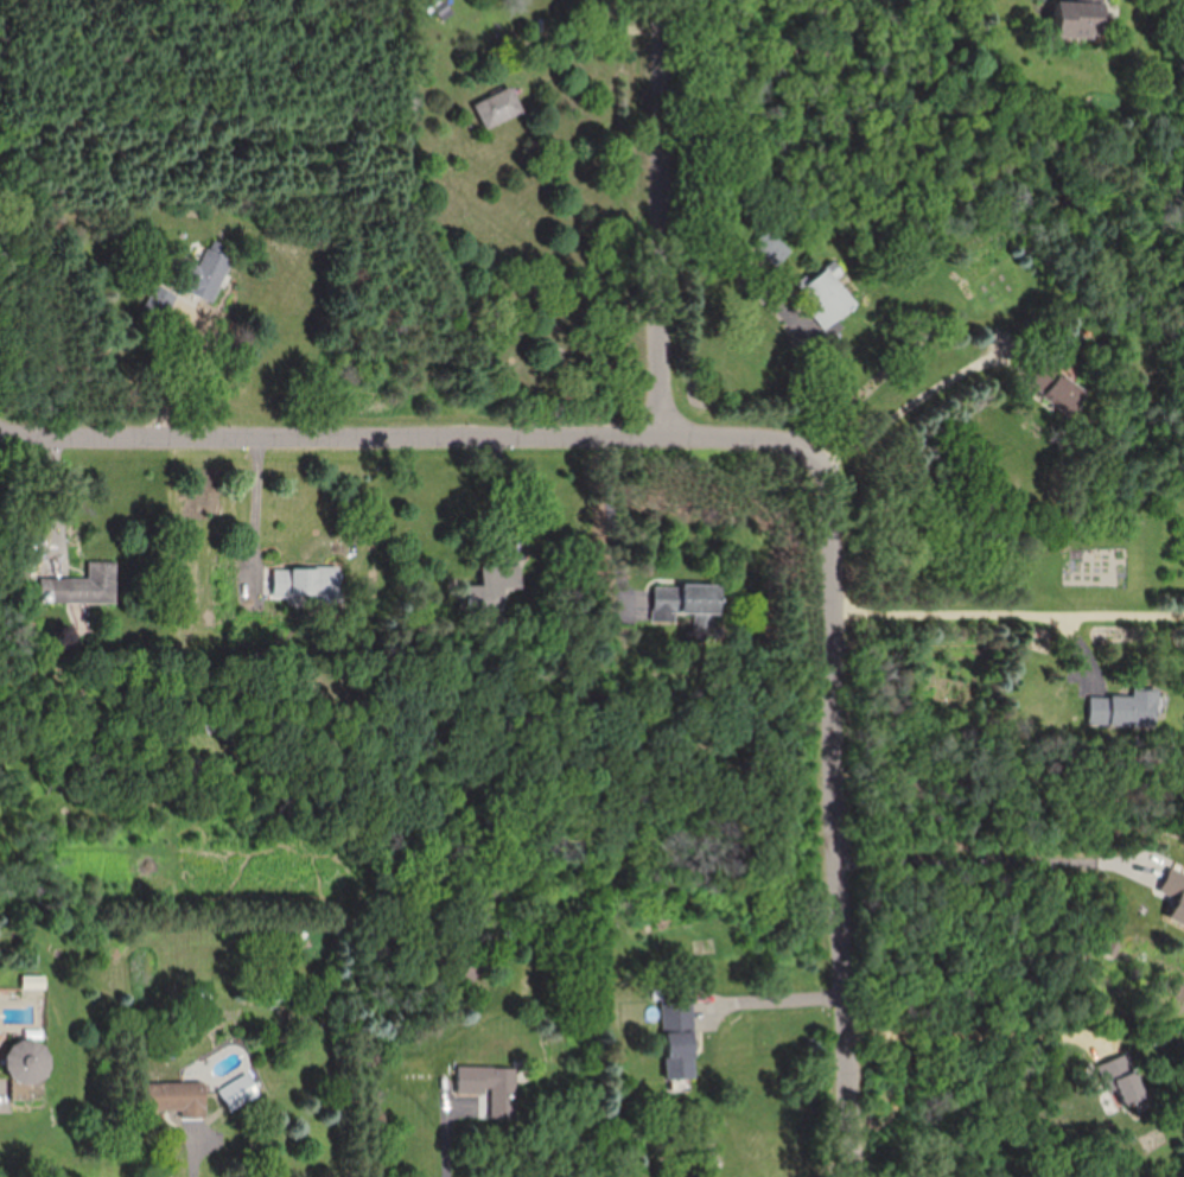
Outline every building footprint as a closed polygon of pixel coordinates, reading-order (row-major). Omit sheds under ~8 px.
[(455,9),(443,0),(431,0),(426,7),(446,22),(455,9)] [(1076,2),(1058,2),(1057,37),(1104,39),(1105,0),(1077,0),(1076,2)] [(475,104),(487,131),(525,113),(513,87),(475,104)] [(793,251),(769,229),(754,246),(778,267),(793,251)] [(233,258),(199,244),(181,289),(215,303),(233,258)] [(825,330),(858,306),(829,267),(810,281),(808,277),(798,285),(816,308),(811,312),(825,330)] [(151,304),(166,314),(176,298),(161,288),(151,304)] [(1070,418),(1088,398),(1061,374),(1043,395),(1070,418)] [(117,562),(90,562),(90,579),(43,579),(43,604),(117,604),(117,562)] [(478,607),(498,613),(506,586),(517,589),(521,575),(492,566),(478,607)] [(314,603),(341,602),(340,568),(275,569),(276,597),(314,597),(314,603)] [(721,585),(654,585),(654,615),(721,615),(721,585)] [(1158,729),(1159,693),(1133,692),(1133,698),(1091,697),(1091,727),(1158,729)] [(1168,871),(1157,895),(1174,902),(1167,919),(1183,927),(1183,877),(1168,871)] [(45,977),(23,977),(22,991),(45,991),(45,977)] [(665,1000),(668,1086),(697,1085),(694,1000),(665,1000)] [(12,1103),(32,1101),(30,1086),(49,1084),(45,1042),(6,1045),(12,1103)] [(1145,1099),(1126,1056),(1101,1067),(1119,1109),(1145,1099)] [(520,1069),(459,1068),(459,1096),(492,1097),(492,1119),(519,1120),(520,1069)] [(217,1093),(230,1114),(260,1096),(247,1075),(217,1093)] [(182,1121),(206,1120),(205,1085),(147,1088),(148,1115),(181,1114),(182,1121)]
